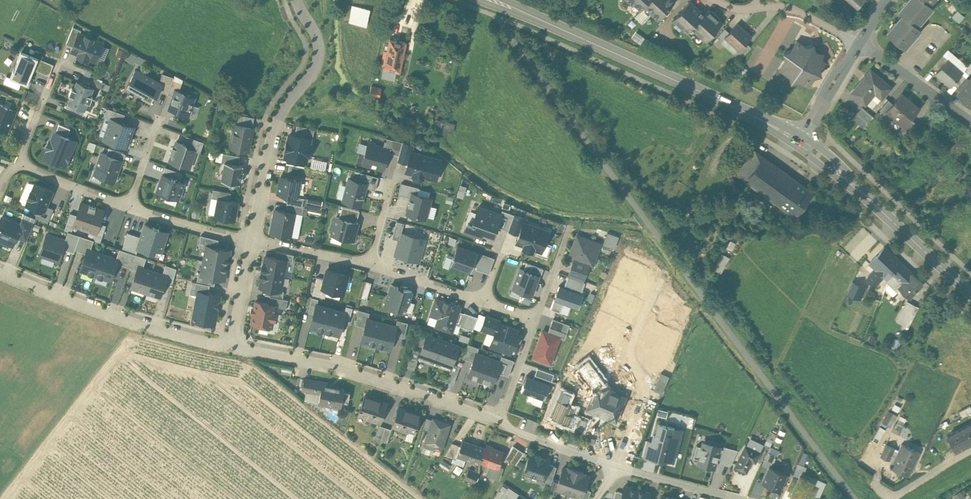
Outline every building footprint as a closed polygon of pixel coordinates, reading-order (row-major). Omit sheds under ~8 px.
[(640,10),(644,6),(649,0),(629,0),(640,10)] [(644,6),(658,19),(674,1),(673,0),(649,0),(644,6)] [(899,10),(902,14),(886,32),(904,47),(921,28),(917,25),(933,6),(929,3),(926,0),(908,0),(899,10)] [(704,14),(690,1),(673,19),(688,32),(692,27),(706,40),(722,22),(708,10),(704,14)] [(359,6),(351,5),(348,21),(355,23),(359,6)] [(370,9),(359,6),(355,23),(366,26),(370,9)] [(751,36),(737,23),(729,32),(725,36),(726,37),(739,49),(746,42),(751,36)] [(79,33),(80,33),(81,29),(73,26),(66,43),(74,46),(79,33)] [(725,28),(717,37),(722,41),(726,37),(725,36),(729,32),(725,28)] [(80,33),(79,33),(74,46),(72,51),(78,53),(78,55),(88,59),(89,57),(95,60),(102,42),(80,33)] [(406,42),(390,39),(384,68),(400,71),(406,42)] [(807,46),(797,40),(791,50),(784,52),(786,59),(780,69),(790,75),(792,81),(799,80),(808,86),(814,76),(821,74),(819,67),(822,63),(819,54),(815,51),(813,44),(807,46)] [(746,42),(739,49),(737,50),(743,55),(751,47),(746,42)] [(17,60),(18,60),(21,54),(37,60),(38,57),(21,50),(17,60)] [(126,58),(140,63),(143,56),(128,51),(126,58)] [(38,60),(37,60),(21,54),(18,60),(14,69),(14,70),(11,76),(22,81),(21,82),(28,84),(31,76),(29,75),(32,69),(34,69),(38,60)] [(54,64),(38,57),(37,60),(38,60),(34,69),(49,76),(54,64)] [(940,57),(932,67),(937,71),(945,62),(940,57)] [(962,72),(948,59),(945,62),(937,71),(936,73),(950,86),(962,72)] [(10,77),(21,82),(22,81),(11,76),(14,70),(13,69),(10,77)] [(160,82),(136,69),(130,79),(131,80),(127,87),(142,96),(141,98),(151,103),(155,95),(155,93),(157,94),(159,90),(163,83),(160,82)] [(891,87),(871,70),(852,92),(865,103),(875,91),(881,96),(880,97),(881,98),(891,87)] [(174,77),(163,73),(160,82),(163,83),(159,90),(168,94),(173,79),(174,77)] [(33,77),(31,76),(28,84),(21,82),(21,84),(29,87),(33,77)] [(966,76),(957,87),(962,90),(970,80),(966,76)] [(95,78),(92,84),(103,88),(106,83),(95,78)] [(182,83),(173,79),(168,94),(174,96),(176,89),(179,91),(182,83)] [(71,95),(68,103),(85,110),(88,102),(90,103),(93,96),(91,95),(94,87),(77,80),(74,88),(72,88),(69,94),(71,95)] [(962,90),(959,93),(970,103),(970,80),(962,90)] [(381,88),(371,86),(369,95),(379,97),(381,88)] [(179,91),(176,89),(174,96),(169,108),(188,115),(195,96),(179,91)] [(893,103),(886,111),(887,111),(904,126),(919,108),(902,93),(893,103)] [(19,98),(8,94),(6,99),(12,102),(17,104),(19,98)] [(888,99),(879,109),(884,113),(887,111),(886,111),(893,103),(888,99)] [(0,104),(0,127),(7,130),(16,110),(15,110),(17,104),(12,102),(9,107),(0,104)] [(874,116),(862,106),(857,112),(857,113),(868,122),(874,116)] [(111,118),(122,122),(125,114),(108,108),(105,117),(111,119),(111,118)] [(868,122),(857,113),(852,118),(864,128),(868,122)] [(111,119),(104,139),(126,147),(134,126),(122,122),(111,118),(111,119)] [(912,119),(904,129),(909,133),(917,123),(912,119)] [(70,128),(59,123),(56,132),(67,136),(70,128)] [(252,127),(236,123),(234,132),(232,133),(232,137),(233,138),(232,139),(234,141),(233,148),(248,151),(252,127)] [(314,128),(297,124),(295,134),(311,137),(311,138),(313,138),(314,128)] [(56,132),(55,131),(51,141),(50,140),(47,149),(48,149),(45,157),(52,160),(52,161),(58,163),(59,162),(66,165),(68,160),(68,161),(71,154),(70,154),(72,149),(66,146),(69,137),(67,136),(56,132)] [(295,134),(290,134),(289,140),(288,140),(286,150),(287,151),(285,157),(306,161),(307,155),(309,155),(311,144),(309,144),(311,138),(311,137),(295,134)] [(196,150),(200,152),(204,142),(187,135),(184,143),(186,144),(185,146),(196,150)] [(402,142),(387,137),(386,141),(385,141),(383,148),(389,150),(388,153),(399,155),(402,142)] [(172,153),(170,160),(190,167),(196,150),(185,146),(186,144),(184,143),(177,140),(175,147),(173,146),(170,153),(172,153)] [(398,159),(408,162),(411,152),(412,152),(413,146),(402,142),(399,155),(398,159)] [(383,148),(368,144),(363,162),(369,163),(369,165),(384,169),(388,153),(389,150),(383,148)] [(109,147),(107,154),(122,159),(124,152),(109,147)] [(792,177),(753,149),(737,173),(775,200),(792,177)] [(107,154),(102,152),(100,157),(99,157),(95,169),(96,169),(95,171),(95,173),(103,176),(115,180),(122,159),(107,154)] [(241,156),(223,152),(221,161),(225,162),(225,161),(239,164),(241,156)] [(408,162),(406,170),(413,172),(412,174),(414,177),(420,179),(424,177),(424,175),(431,177),(433,169),(436,170),(439,168),(440,162),(439,159),(412,152),(411,152),(408,162)] [(312,157),(310,166),(325,168),(327,160),(312,157)] [(239,164),(225,161),(225,162),(223,173),(224,173),(223,180),(240,183),(241,179),(242,179),(244,170),(242,170),(243,165),(239,164)] [(101,182),(103,176),(95,173),(95,171),(93,170),(90,179),(101,182)] [(379,176),(361,172),(359,180),(367,182),(366,187),(375,189),(379,176)] [(185,182),(174,178),(163,174),(157,191),(179,198),(185,182)] [(281,175),(278,193),(288,195),(297,197),(297,196),(301,179),(281,175)] [(792,177),(775,200),(795,215),(812,191),(792,177)] [(349,178),(343,200),(361,205),(366,187),(367,182),(359,180),(349,178)] [(419,187),(402,182),(399,194),(411,197),(412,192),(417,194),(419,187)] [(29,197),(26,204),(39,209),(44,211),(46,205),(53,190),(35,183),(32,190),(31,189),(28,196),(29,197)] [(463,195),(466,185),(460,183),(457,193),(463,195)] [(231,192),(213,189),(212,197),(218,199),(218,198),(229,200),(231,192)] [(417,194),(412,192),(411,197),(407,213),(426,218),(431,198),(417,194)] [(297,197),(288,195),(287,203),(304,206),(306,198),(297,196),(297,197)] [(229,200),(218,198),(218,199),(215,216),(220,217),(221,219),(224,220),(227,218),(235,220),(238,202),(229,200)] [(81,202),(73,225),(96,232),(104,210),(81,202)] [(304,206),(287,203),(285,210),(295,212),(295,213),(303,214),(304,206)] [(54,208),(46,205),(44,211),(39,209),(36,217),(48,222),(54,208)] [(360,210),(342,206),(339,217),(356,222),(360,210)] [(479,206),(472,224),(467,222),(465,230),(481,236),(483,230),(494,234),(497,226),(501,214),(501,213),(479,206)] [(285,210),(275,208),(271,232),(291,236),(295,213),(295,212),(285,210)] [(514,214),(502,209),(501,213),(501,214),(497,226),(509,230),(514,214)] [(514,214),(509,230),(519,234),(524,222),(526,218),(514,214)] [(0,220),(0,239),(13,245),(17,236),(21,224),(20,224),(2,216),(0,220)] [(336,217),(332,234),(354,240),(358,223),(356,222),(339,217),(336,217)] [(21,224),(17,236),(27,240),(34,224),(23,219),(20,224),(21,224)] [(519,234),(516,242),(524,245),(523,247),(533,251),(534,248),(541,251),(549,230),(524,222),(519,234)] [(167,233),(159,230),(159,229),(145,224),(138,247),(154,252),(156,248),(162,250),(167,233)] [(75,248),(80,234),(68,230),(65,239),(66,239),(63,248),(74,252),(75,248)] [(601,246),(613,251),(619,235),(607,230),(601,246)] [(424,240),(422,238),(401,232),(395,255),(416,261),(420,247),(420,245),(423,244),(424,240)] [(47,233),(40,254),(59,260),(63,248),(66,239),(65,239),(47,233)] [(121,233),(117,245),(122,247),(125,235),(121,233)] [(80,234),(75,248),(86,252),(87,248),(91,249),(94,239),(80,234)] [(219,239),(201,235),(199,247),(207,248),(207,246),(217,248),(219,239)] [(600,243),(577,235),(571,251),(575,258),(573,264),(585,268),(587,263),(593,265),(600,243)] [(478,251),(459,245),(459,246),(458,246),(458,244),(457,244),(451,262),(451,265),(471,272),(478,251)] [(217,248),(207,246),(207,248),(204,260),(226,265),(228,254),(225,249),(217,248)] [(80,269),(96,274),(103,253),(91,249),(87,248),(86,252),(80,269)] [(130,267),(135,253),(120,248),(116,258),(118,258),(117,262),(130,267)] [(885,248),(871,264),(877,270),(868,279),(875,286),(884,276),(887,278),(885,280),(889,282),(893,271),(901,263),(885,248)] [(294,254),(276,251),(275,257),(287,259),(287,260),(293,261),(294,254)] [(446,252),(443,265),(450,266),(453,253),(446,252)] [(714,269),(723,271),(728,254),(720,252),(714,269)] [(116,258),(103,253),(96,274),(111,279),(117,262),(118,258),(116,258)] [(135,253),(130,267),(130,268),(137,270),(138,266),(143,267),(146,257),(135,253)] [(275,257),(266,255),(264,263),(263,263),(261,271),(284,275),(287,260),(287,259),(275,257)] [(226,265),(204,260),(202,272),(201,275),(216,278),(219,279),(224,275),(226,265)] [(527,262),(524,270),(538,275),(541,267),(527,262)] [(901,263),(893,271),(889,282),(897,290),(899,288),(909,297),(922,283),(901,263)] [(166,264),(163,274),(167,275),(165,280),(173,283),(177,268),(166,264)] [(573,264),(572,264),(568,276),(582,281),(587,269),(585,268),(573,264)] [(131,286),(146,291),(153,270),(143,267),(138,266),(137,270),(131,286)] [(543,269),(541,267),(538,275),(539,275),(534,287),(537,288),(543,269)] [(513,288),(532,295),(534,287),(539,275),(538,275),(524,270),(520,268),(513,288)] [(163,274),(153,270),(146,291),(160,296),(165,280),(167,275),(163,274)] [(325,279),(322,288),(327,289),(343,294),(348,275),(327,270),(325,279)] [(284,275),(261,271),(260,278),(261,278),(259,287),(266,288),(281,291),(281,290),(284,275)] [(216,278),(201,275),(202,272),(198,272),(197,282),(210,284),(214,285),(216,278)] [(564,287),(581,293),(585,282),(582,281),(568,276),(564,287)] [(325,297),(327,289),(322,288),(325,279),(317,277),(313,294),(325,297)] [(197,282),(192,281),(190,293),(201,295),(201,292),(208,293),(210,284),(197,282)] [(889,282),(885,281),(879,295),(883,296),(889,282)] [(864,287),(854,282),(849,293),(858,298),(864,287)] [(399,287),(391,284),(385,305),(397,309),(405,312),(406,312),(409,301),(412,291),(403,288),(403,289),(398,288),(399,287)] [(559,285),(554,299),(563,303),(578,308),(583,294),(581,293),(564,287),(559,285)] [(281,291),(266,288),(265,294),(270,295),(283,297),(284,291),(281,290),(281,291)] [(208,293),(201,292),(201,295),(199,306),(195,308),(193,320),(214,324),(220,295),(208,293)] [(614,294),(608,306),(633,316),(638,304),(614,294)] [(283,297),(270,295),(269,303),(276,304),(276,306),(286,308),(288,299),(283,298),(283,297)] [(316,304),(317,304),(319,298),(311,296),(307,311),(314,313),(316,304)] [(452,331),(454,324),(458,312),(460,306),(436,298),(431,314),(437,317),(438,319),(436,326),(452,331)] [(560,312),(563,303),(554,299),(551,309),(560,312)] [(909,326),(918,306),(905,300),(896,320),(909,326)] [(269,303),(256,301),(252,322),(260,324),(259,327),(269,329),(269,326),(272,326),(273,319),(275,319),(276,313),(274,312),(276,306),(276,304),(269,303)] [(310,327),(325,331),(331,308),(317,304),(316,304),(314,313),(310,327)] [(345,312),(343,321),(351,323),(355,308),(346,306),(345,311),(345,312)] [(345,311),(331,308),(325,331),(339,335),(343,321),(345,312),(345,311)] [(367,318),(368,318),(370,312),(359,309),(355,324),(365,327),(367,318)] [(454,324),(460,326),(464,314),(458,312),(454,324)] [(464,312),(464,314),(460,326),(473,330),(477,317),(464,312)] [(494,318),(486,315),(482,328),(490,331),(494,318)] [(361,341),(376,345),(382,321),(368,318),(367,318),(365,327),(361,341)] [(518,330),(499,323),(500,320),(494,318),(490,331),(495,332),(490,345),(510,352),(513,345),(515,346),(518,338),(516,337),(518,330)] [(570,324),(553,318),(550,326),(567,332),(570,324)] [(397,325),(394,334),(404,337),(408,322),(398,319),(396,325),(397,325)] [(396,325),(382,321),(376,345),(391,348),(394,334),(397,325),(396,325)] [(548,332),(543,330),(534,357),(540,359),(541,357),(551,360),(560,337),(565,339),(567,332),(550,326),(548,332)] [(459,338),(468,341),(469,336),(461,333),(459,338)] [(443,340),(427,335),(422,351),(437,357),(443,340)] [(458,346),(443,340),(437,357),(452,362),(458,346)] [(475,350),(477,351),(479,347),(468,343),(463,357),(472,360),(475,350)] [(654,353),(667,358),(670,352),(657,346),(654,353)] [(419,351),(413,349),(411,357),(416,359),(419,351)] [(466,375),(480,380),(489,355),(477,351),(475,350),(472,360),(466,375)] [(500,359),(489,355),(480,380),(493,384),(497,371),(502,360),(500,359)] [(502,360),(497,371),(508,375),(514,359),(502,355),(500,359),(502,360)] [(626,399),(607,391),(609,388),(588,361),(578,368),(594,389),(594,393),(587,410),(616,422),(626,399)] [(460,366),(454,364),(451,372),(457,374),(460,366)] [(659,378),(662,371),(649,366),(646,372),(659,378)] [(554,374),(537,368),(535,375),(552,381),(554,374)] [(549,383),(527,375),(524,383),(521,391),(544,399),(546,391),(547,391),(549,383)] [(346,389),(330,386),(330,384),(306,379),(303,391),(322,395),(320,404),(340,408),(342,398),(344,398),(346,389)] [(550,415),(583,430),(587,421),(572,414),(576,406),(566,402),(570,393),(562,389),(550,415)] [(386,403),(364,396),(358,416),(380,423),(386,403)] [(962,415),(970,411),(970,407),(970,405),(960,410),(962,415)] [(420,412),(398,406),(392,425),(414,432),(420,412)] [(892,413),(885,423),(890,427),(897,416),(892,413)] [(900,414),(894,425),(900,429),(906,417),(900,414)] [(427,417),(423,429),(429,431),(433,419),(427,417)] [(450,424),(433,418),(433,419),(429,431),(424,444),(427,445),(427,447),(431,448),(431,446),(442,450),(450,424)] [(947,434),(955,449),(970,440),(970,421),(947,434)] [(675,428),(659,424),(656,436),(654,435),(652,441),(648,440),(644,456),(658,460),(659,457),(672,461),(673,458),(674,458),(676,451),(675,450),(679,436),(673,435),(675,428)] [(379,425),(375,438),(381,440),(385,427),(379,425)] [(880,425),(873,439),(878,442),(885,428),(880,425)] [(391,429),(385,427),(381,440),(387,442),(391,429)] [(486,448),(462,439),(460,445),(457,455),(458,456),(480,463),(481,461),(486,448)] [(720,446),(706,442),(705,447),(697,444),(693,457),(699,458),(698,463),(714,467),(717,458),(720,459),(723,448),(719,447),(720,446)] [(452,443),(444,455),(457,459),(458,456),(457,455),(460,445),(452,443)] [(893,449),(885,445),(880,456),(888,460),(889,458),(895,460),(898,454),(892,451),(893,449)] [(919,454),(902,445),(898,454),(895,460),(891,469),(909,477),(919,454)] [(523,453),(513,446),(506,456),(516,463),(523,453)] [(738,449),(724,446),(723,448),(720,459),(719,463),(730,465),(738,449)] [(761,454),(746,446),(736,466),(747,471),(752,459),(757,462),(761,454)] [(503,452),(493,448),(492,449),(486,447),(486,448),(481,461),(491,464),(487,474),(498,478),(502,468),(498,466),(503,452)] [(792,452),(784,449),(781,455),(784,456),(782,460),(785,461),(787,457),(789,458),(792,452)] [(775,454),(768,451),(763,463),(769,466),(770,466),(775,454)] [(537,456),(530,454),(524,472),(543,479),(544,479),(549,464),(550,461),(543,459),(544,457),(537,455),(537,456)] [(549,464),(544,479),(543,479),(543,481),(551,483),(553,477),(556,466),(549,464)] [(770,466),(769,466),(762,481),(778,489),(785,473),(770,466)] [(568,469),(563,467),(559,479),(556,488),(557,489),(569,492),(576,470),(569,467),(568,469)] [(479,473),(469,469),(465,478),(475,482),(479,473)] [(576,470),(569,492),(581,497),(584,488),(589,476),(584,474),(584,472),(576,470)] [(800,498),(805,498),(806,496),(812,485),(813,481),(800,475),(798,479),(793,490),(791,495),(800,498)] [(793,490),(798,479),(792,476),(787,488),(793,490)] [(551,483),(547,493),(555,496),(557,489),(556,488),(559,479),(553,477),(551,483)] [(806,496),(812,498),(817,487),(812,485),(806,496)] [(624,486),(622,492),(621,498),(634,498),(637,489),(624,486)] [(581,497),(580,498),(588,498),(591,490),(584,488),(581,497)] [(637,489),(634,498),(648,498),(649,492),(637,489)] [(613,498),(621,498),(622,492),(616,491),(613,498)]
